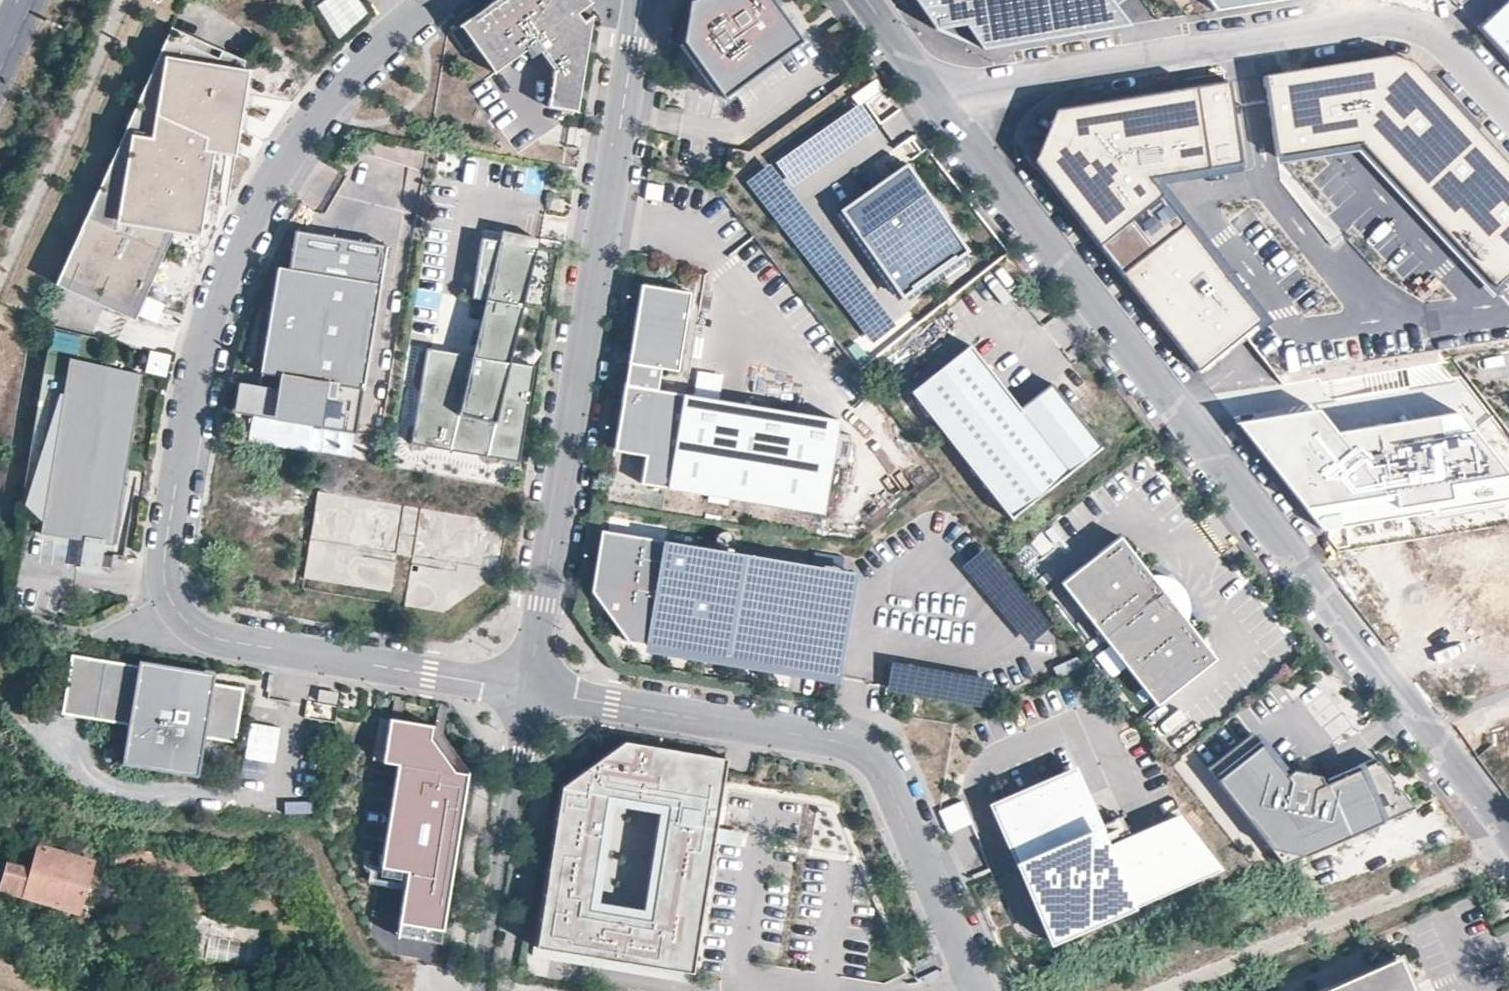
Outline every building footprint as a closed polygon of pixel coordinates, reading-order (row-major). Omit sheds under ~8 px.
[(316,8),(338,39),(370,17),(358,0),(327,0),(316,8)] [(591,3),(588,0),(494,0),(459,25),(494,73),(537,42),(577,13),(591,3)] [(800,40),(771,0),(690,0),(689,1),(682,41),(722,96),(800,40)] [(1131,21),(1118,0),(915,0),(931,29),(975,19),(992,45),(1131,21)] [(1180,0),(1142,0),(1155,21),(1183,4),(1180,0)] [(1207,9),(1264,0),(1200,0),(1207,9)] [(1480,29),(1508,59),(1508,4),(1480,29)] [(558,40),(583,22),(577,13),(537,42),(554,65),(558,40)] [(576,111),(592,15),(583,22),(558,40),(554,65),(547,106),(576,111)] [(205,240),(218,158),(244,162),(256,77),(244,61),(178,31),(63,286),(130,316),(167,234),(205,240)] [(1283,157),(1372,148),(1503,291),(1508,285),(1508,166),(1423,76),(1403,61),(1271,82),(1283,157)] [(1040,162),(1219,391),(1276,381),(1255,350),(1269,322),(1169,180),(1239,163),(1234,86),(1062,110),(1040,162)] [(860,103),(776,160),(793,184),(876,127),(860,103)] [(871,342),(895,323),(771,163),(746,182),(871,342)] [(967,251),(906,164),(840,210),(902,297),(967,251)] [(363,390),(386,245),(296,230),(290,269),(277,267),(260,372),(363,390)] [(544,310),(554,249),(482,237),(472,298),(483,300),(522,306),(544,310)] [(678,371),(690,292),(641,284),(628,363),(659,368),(678,371)] [(513,362),(522,306),(483,300),(474,356),(513,362)] [(86,355),(88,340),(55,334),(52,349),(86,355)] [(1010,518),(1101,447),(1051,383),(1019,407),(970,344),(910,391),(1010,518)] [(519,462),(535,366),(513,362),(474,356),(427,348),(411,444),(519,462)] [(167,379),(171,357),(151,352),(146,374),(167,379)] [(114,545),(142,375),(68,363),(40,533),(114,545)] [(656,390),(659,368),(628,363),(624,385),(656,390)] [(356,433),(363,390),(260,372),(258,385),(253,415),(320,425),(319,428),(356,433)] [(238,382),(234,412),(253,415),(258,386),(238,382)] [(823,513),(838,420),(656,390),(624,385),(614,444),(646,449),(640,483),(823,513)] [(1236,423),(1320,530),(1508,497),(1508,472),(1464,412),(1337,432),(1320,409),(1260,420),(1236,423)] [(509,523),(318,491),(304,578),(391,592),(397,554),(413,556),(405,605),(445,612),(500,573),(509,523)] [(783,667),(800,563),(600,530),(590,591),(627,642),(783,667)] [(1153,579),(1120,536),(1060,582),(1156,705),(1215,658),(1182,616),(1153,579)] [(1052,624),(984,546),(962,566),(1030,644),(1052,624)] [(833,675),(850,571),(800,563),(783,667),(833,675)] [(1179,585),(1174,581),(1166,578),(1159,577),(1153,579),(1182,616),(1186,607),(1185,598),(1182,589),(1179,585)] [(236,745),(245,691),(217,687),(218,681),(74,657),(64,716),(135,728),(128,770),(202,783),(209,740),(236,745)] [(992,679),(894,662),(889,690),(988,707),(992,679)] [(338,692),(319,689),(317,700),(336,704),(338,692)] [(383,774),(391,724),(379,722),(371,772),(383,774)] [(448,955),(479,766),(467,764),(421,740),(423,729),(391,724),(383,774),(406,777),(385,903),(411,908),(405,947),(448,955)] [(1414,808),(1400,790),(1395,792),(1391,783),(1394,782),(1377,761),(1323,784),(1319,775),(1292,770),(1286,775),(1252,733),(1207,768),(1269,848),(1303,855),(1414,808)] [(624,741),(561,786),(533,955),(690,982),(727,758),(624,741)] [(1069,775),(997,807),(1053,936),(1218,865),(1181,818),(1102,852),(1069,775)] [(949,835),(973,826),(964,803),(940,812),(949,835)] [(31,874),(25,895),(77,911),(93,862),(40,846),(31,874)] [(205,874),(206,856),(117,850),(116,870),(139,871),(205,874)] [(3,888),(25,895),(31,874),(7,868),(3,888)] [(202,911),(204,889),(185,888),(183,910),(202,911)] [(1397,964),(1401,953),(1312,990),(1333,990),(1397,964)] [(1401,953),(1397,964),(1409,990),(1418,990),(1401,953)] [(1333,990),(1409,990),(1397,964),(1333,990)]
